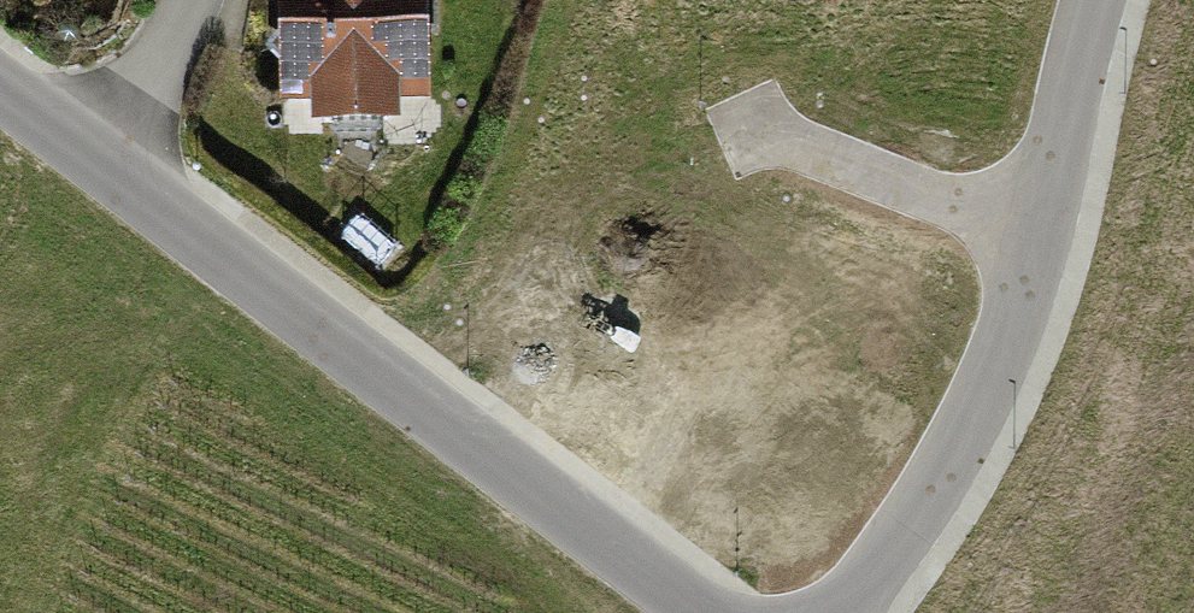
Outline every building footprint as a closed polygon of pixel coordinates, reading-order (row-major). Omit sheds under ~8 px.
[(283,107),(315,106),(316,125),(397,121),(396,102),(433,100),(428,0),(277,0),(283,107)]
